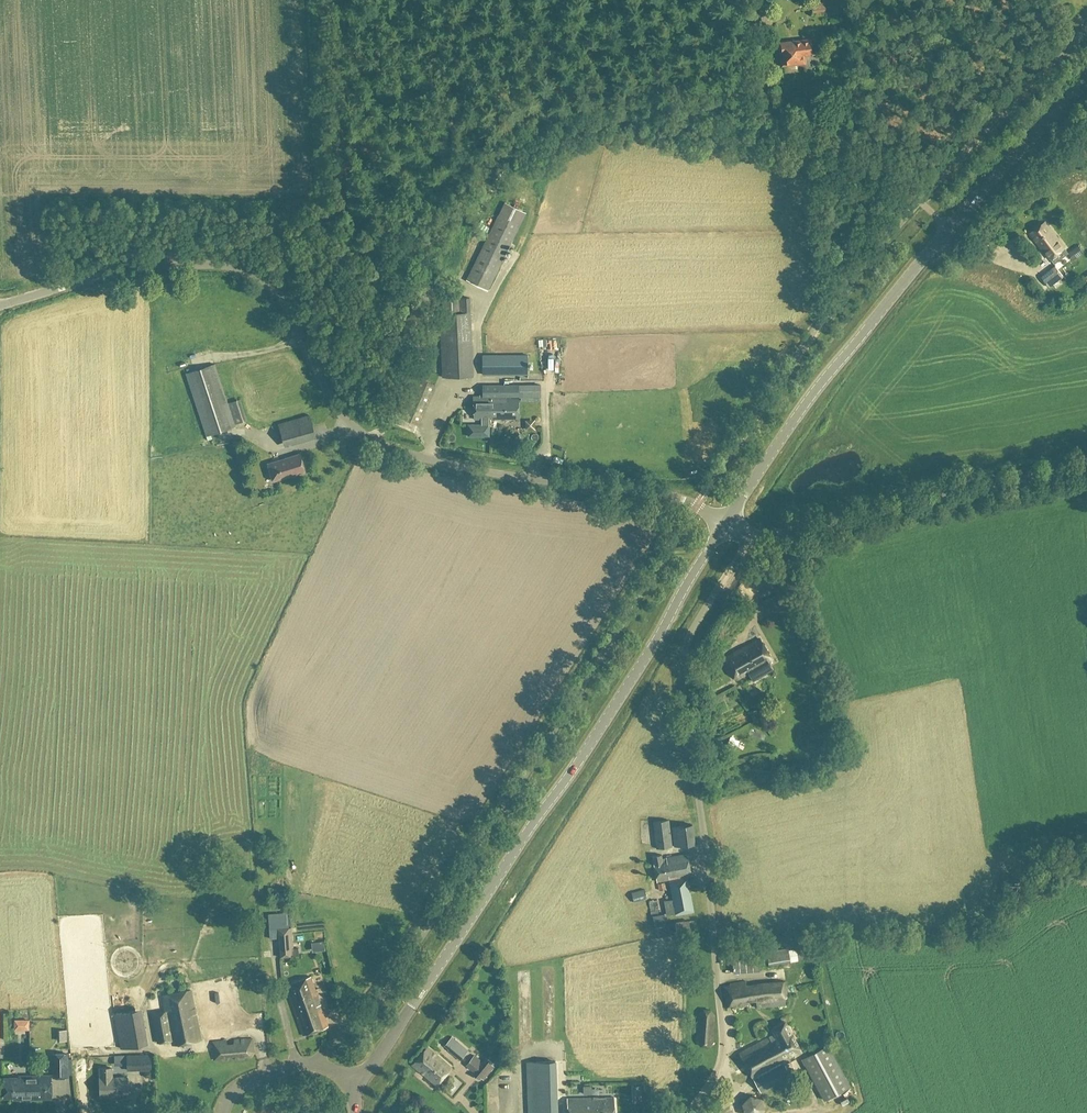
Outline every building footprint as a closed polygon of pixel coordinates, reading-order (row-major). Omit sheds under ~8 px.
[(824,1),(812,3),(813,13),(826,11),(824,1)] [(810,41),(801,42),(781,45),(784,64),(797,63),(797,65),(806,64),(805,55),(811,55),(810,41)] [(488,291),(520,226),(526,212),(504,202),(498,215),(490,211),(461,270),(468,275),(466,280),(488,291)] [(1065,248),(1045,222),(1030,233),(1050,259),(1065,248)] [(1069,252),(1074,259),(1084,253),(1079,245),(1069,252)] [(1049,286),(1063,276),(1055,265),(1041,276),(1049,286)] [(470,312),(469,291),(458,292),(458,297),(442,297),(443,313),(439,314),(440,324),(427,324),(428,336),(440,335),(443,377),(473,376),(470,312)] [(482,355),(482,375),(528,375),(528,355),(482,355)] [(206,436),(235,426),(215,364),(186,374),(206,436)] [(436,384),(413,375),(396,414),(419,424),(436,384)] [(490,413),(490,406),(493,405),(492,396),(504,397),(503,384),(482,385),(482,395),(479,395),(479,396),(473,397),(474,419),(482,419),(482,424),(468,424),(468,435),(489,435),(489,419),(490,419),(490,413)] [(518,384),(503,384),(504,397),(519,396),(518,384)] [(541,385),(519,385),(519,398),(541,398),(541,385)] [(504,399),(504,397),(492,396),(493,405),(490,406),(490,413),(490,419),(519,419),(519,399),(504,399)] [(285,443),(316,436),(310,415),(280,422),(285,443)] [(301,454),(269,464),(274,481),(306,471),(301,454)] [(801,563),(803,570),(812,567),(810,560),(801,563)] [(725,658),(737,680),(772,660),(760,639),(725,658)] [(669,820),(661,821),(653,822),(656,849),(672,847),(669,820)] [(695,845),(693,824),(672,827),(674,847),(695,845)] [(664,901),(667,915),(676,914),(676,916),(694,912),(688,877),(692,876),(688,854),(666,857),(666,858),(663,859),(662,855),(652,857),(657,882),(669,880),(673,899),(664,901)] [(659,891),(666,889),(665,882),(658,884),(659,891)] [(646,895),(644,889),(639,890),(632,892),(635,904),(635,903),(647,900),(646,895)] [(270,939),(272,939),(278,938),(280,959),(294,957),(292,928),(289,928),(288,914),(268,915),(270,939)] [(816,946),(789,950),(789,948),(767,952),(769,966),(818,957),(816,946)] [(312,1005),(310,1001),(318,998),(311,977),(286,985),(292,1003),(302,1000),(305,1010),(311,1008),(310,1006),(312,1005)] [(787,997),(785,980),(724,986),(727,1008),(733,1007),(733,1009),(750,1008),(749,1002),(756,1002),(757,1008),(786,1005),(785,998),(787,997)] [(171,1041),(172,1045),(201,1040),(194,1008),(195,1008),(194,1001),(193,1002),(191,991),(163,996),(166,1010),(167,1010),(168,1012),(153,1014),(158,1044),(171,1041)] [(232,992),(204,996),(206,1010),(234,1006),(232,992)] [(328,1027),(318,998),(310,1001),(312,1005),(310,1006),(311,1008),(305,1010),(302,1000),(292,1003),(303,1036),(328,1027)] [(120,1050),(148,1044),(142,1008),(114,1014),(120,1050)] [(713,1043),(715,1015),(711,1011),(704,1010),(699,1014),(697,1042),(701,1046),(708,1047),(713,1043)] [(740,1054),(761,1092),(797,1073),(790,1059),(803,1052),(786,1021),(772,1029),(775,1034),(740,1054)] [(33,1023),(18,1023),(18,1032),(33,1032),(33,1023)] [(227,1040),(212,1042),(213,1062),(220,1061),(220,1063),(229,1062),(229,1058),(234,1057),(235,1061),(245,1061),(245,1059),(251,1059),(255,1054),(253,1038),(234,1040),(234,1043),(228,1044),(227,1040)] [(469,1051),(457,1040),(448,1050),(461,1061),(469,1051)] [(851,1087),(828,1045),(801,1059),(824,1101),(851,1087)] [(413,1065),(437,1085),(451,1068),(427,1048),(413,1065)] [(197,1050),(188,1052),(190,1061),(199,1059),(197,1050)] [(68,1053),(52,1053),(52,1078),(69,1078),(68,1053)] [(127,1071),(136,1070),(152,1070),(151,1055),(136,1056),(127,1056),(127,1071)] [(486,1057),(482,1061),(474,1055),(466,1066),(473,1072),(472,1074),(479,1081),(481,1078),(484,1081),(495,1067),(493,1065),(493,1064),(486,1057)] [(527,1110),(558,1109),(556,1060),(526,1062),(527,1110)] [(101,1078),(100,1078),(101,1097),(128,1096),(127,1077),(112,1078),(112,1068),(101,1068),(101,1078)] [(27,1088),(31,1088),(31,1076),(19,1076),(19,1078),(4,1078),(4,1098),(19,1097),(19,1099),(27,1099),(27,1088)] [(31,1076),(31,1088),(27,1088),(27,1099),(52,1098),(51,1076),(31,1076)] [(764,1110),(761,1099),(750,1095),(742,1104),(745,1112),(761,1112),(764,1110)] [(614,1097),(567,1098),(568,1112),(615,1112),(614,1097)]
